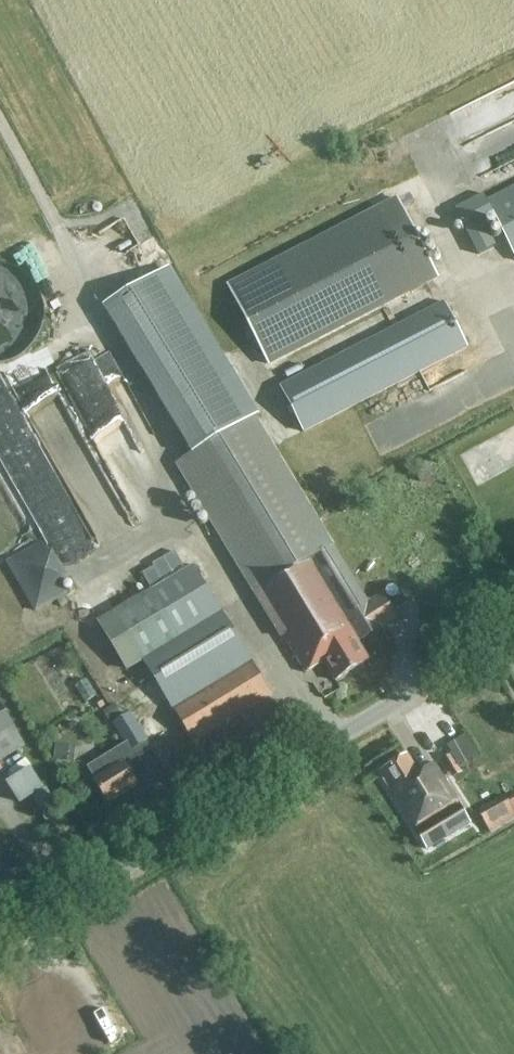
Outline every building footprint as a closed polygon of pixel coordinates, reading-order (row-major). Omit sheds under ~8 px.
[(434,146),(450,134),(441,122),(425,134),(434,146)] [(500,176),(473,186),(477,195),(504,185),(500,176)] [(493,215),(513,256),(513,187),(486,201),(493,215)] [(493,215),(486,201),(483,195),(455,209),(466,230),(493,215)] [(439,280),(397,198),(226,285),(269,368),(439,280)] [(124,221),(142,249),(163,235),(145,208),(124,221)] [(41,319),(42,311),(40,302),(37,292),(31,284),(25,277),(17,271),(8,268),(0,266),(0,363),(3,362),(12,359),(20,355),(27,349),(32,343),(36,336),(39,329),(41,321),(41,319)] [(280,385),(303,430),(467,347),(444,302),(280,385)] [(114,343),(87,353),(128,461),(159,450),(133,382),(139,379),(132,359),(121,363),(114,343)] [(256,417),(235,429),(178,464),(253,588),(310,555),(331,542),(256,417)] [(513,462),(513,431),(483,446),(496,471),(513,462)] [(117,459),(87,470),(113,537),(152,522),(145,505),(136,508),(117,459)] [(72,592),(42,541),(6,563),(35,613),(72,592)] [(314,560),(310,555),(253,588),(256,593),(258,594),(308,675),(325,664),(336,683),(370,662),(360,645),(399,621),(383,596),(369,605),(334,548),(314,560)] [(144,661),(222,614),(218,607),(193,566),(152,591),(151,589),(97,621),(127,671),(144,661)] [(144,661),(181,722),(194,744),(273,696),(219,607),(218,607),(222,614),(144,661)] [(26,747),(0,702),(0,762),(26,747)] [(120,714),(113,704),(102,711),(108,722),(120,714)] [(130,714),(112,725),(125,745),(130,754),(148,743),(130,714)] [(130,754),(125,745),(87,769),(110,805),(150,779),(138,760),(153,750),(148,743),(130,754)] [(450,754),(442,760),(453,778),(461,772),(450,754)] [(407,758),(380,775),(428,850),(471,823),(434,765),(418,775),(407,758)] [(43,790),(30,768),(7,783),(19,804),(43,790)] [(44,791),(32,798),(46,825),(60,817),(48,792),(44,791)] [(477,811),(490,833),(513,819),(513,814),(504,796),(477,811)] [(12,881),(0,862),(0,889),(12,881)] [(11,1046),(4,1050),(0,1043),(0,1053),(15,1053),(11,1046)]
